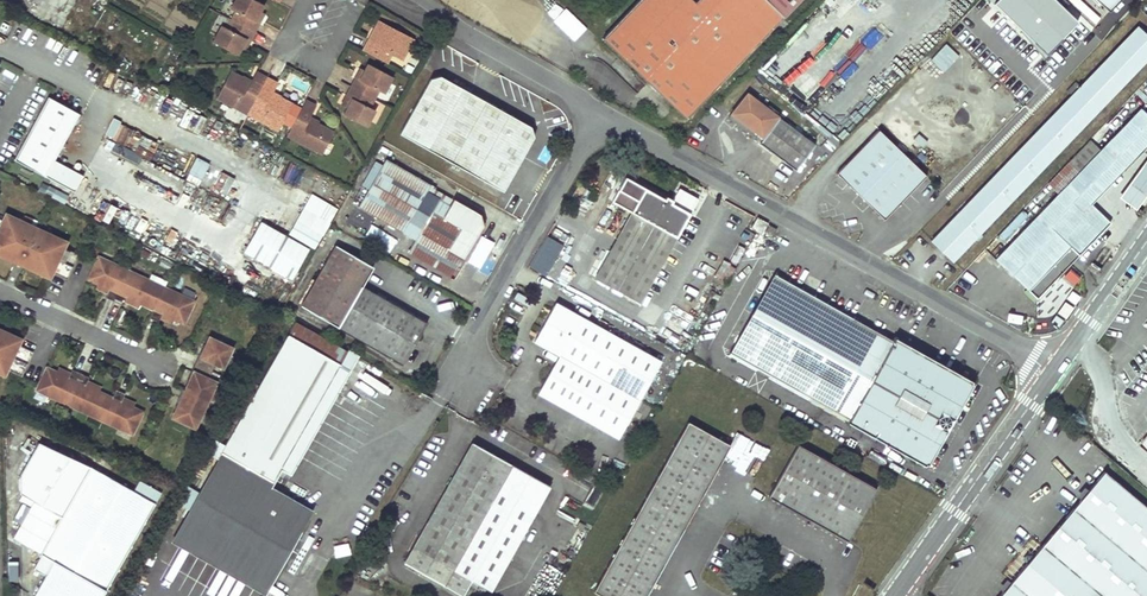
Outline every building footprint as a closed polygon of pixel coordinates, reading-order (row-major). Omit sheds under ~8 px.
[(243,39),(247,41),(256,22),(252,20),(257,11),(261,4),(252,0),(232,0),(227,8),(233,11),(224,28),(219,25),(210,42),(235,55),(238,48),(243,39)] [(690,2),(688,0),(634,0),(599,37),(682,117),(794,0),(692,0),(690,2)] [(1046,51),(1077,17),(1058,0),(993,0),(991,2),(1046,51)] [(1110,10),(1120,0),(1099,0),(1110,10)] [(256,22),(261,13),(257,11),(252,20),(256,22)] [(372,16),(355,47),(379,59),(384,50),(395,57),(408,34),(372,16)] [(930,241),(952,261),(1146,59),(1146,37),(1136,27),(1078,88),(1073,83),(1065,91),(1071,96),(930,241)] [(247,41),(243,39),(238,48),(242,50),(247,41)] [(354,76),(344,95),(348,97),(343,106),(340,113),(365,125),(374,108),(368,106),(377,89),(382,92),(391,75),(366,62),(363,69),(358,78),(354,76)] [(359,67),(354,76),(358,78),(363,69),(359,67)] [(274,86),(252,74),(247,85),(226,73),(213,99),(275,132),(289,107),(268,96),(274,86)] [(432,80),(402,132),(505,193),(536,138),(534,128),(444,77),(432,80)] [(810,144),(744,93),(729,113),(759,137),(756,141),(755,142),(791,169),(810,144)] [(344,95),(340,104),(343,106),(348,97),(344,95)] [(313,107),(302,101),(283,137),(319,156),(331,134),(305,120),(313,107)] [(80,123),(49,105),(13,166),(73,201),(83,185),(54,168),(80,123)] [(993,260),(1034,299),(1107,224),(1087,205),(1146,143),(1146,118),(1138,109),(1098,152),(1055,196),(993,260)] [(759,137),(729,113),(725,117),(756,141),(759,137)] [(198,115),(191,130),(212,140),(219,125),(198,115)] [(924,177),(878,132),(837,174),(884,219),(924,177)] [(1086,140),(1043,185),(1055,196),(1098,152),(1086,140)] [(185,179),(197,185),(208,162),(196,156),(185,179)] [(431,186),(386,159),(357,208),(416,242),(411,252),(454,278),(484,226),(469,208),(454,199),(449,207),(447,205),(426,194),(431,186)] [(1144,159),(1116,198),(1133,210),(1146,191),(1146,161),(1144,159)] [(221,172),(214,189),(226,194),(233,177),(221,172)] [(667,200),(630,179),(616,202),(635,213),(598,277),(642,302),(693,214),(675,205),(675,201),(669,197),(667,200)] [(309,192),(287,234),(258,219),(241,251),(291,277),(308,245),(314,249),(336,207),(309,192)] [(81,257),(65,250),(67,245),(7,217),(4,222),(0,220),(0,257),(16,264),(25,244),(34,247),(24,268),(51,281),(54,276),(69,283),(81,257)] [(754,231),(765,237),(771,227),(759,221),(754,231)] [(546,275),(562,243),(545,234),(528,266),(546,275)] [(34,247),(25,244),(16,264),(24,268),(34,247)] [(427,323),(362,286),(373,265),(335,244),(300,304),(404,364),(427,323)] [(186,325),(196,304),(101,260),(91,282),(99,286),(112,291),(109,296),(108,300),(125,308),(127,304),(129,299),(144,306),(156,312),(152,320),(160,324),(162,321),(164,316),(177,321),(186,325)] [(727,279),(733,266),(721,261),(715,274),(727,279)] [(1071,287),(1079,276),(1068,268),(1060,279),(1071,287)] [(858,320),(779,275),(732,359),(866,437),(914,352),(897,343),(895,346),(887,341),(889,337),(884,335),(881,339),(856,324),(858,320)] [(112,291),(99,286),(97,291),(109,296),(112,291)] [(144,306),(129,299),(127,304),(142,311),(144,306)] [(607,331),(557,303),(536,342),(561,356),(539,394),(618,437),(662,362),(646,353),(607,331)] [(175,327),(177,321),(164,316),(162,321),(175,327)] [(348,351),(296,320),(289,333),(341,363),(348,351)] [(650,347),(611,325),(607,331),(646,353),(650,347)] [(6,378),(8,373),(24,380),(35,355),(20,348),(22,343),(0,333),(0,375),(6,378)] [(341,363),(289,333),(236,424),(229,437),(221,451),(272,480),(280,467),(290,473),(343,382),(333,376),(341,363)] [(206,411),(203,410),(199,408),(202,400),(207,402),(209,403),(218,384),(211,381),(218,365),(225,368),(234,350),(212,340),(209,348),(206,354),(203,352),(191,378),(194,379),(191,385),(188,393),(185,392),(179,405),(182,406),(179,412),(176,420),(197,430),(206,411)] [(975,388),(914,352),(866,437),(926,472),(949,433),(955,432),(953,427),(975,388)] [(351,369),(341,363),(333,376),(343,382),(351,369)] [(72,377),(59,371),(57,376),(70,382),(72,377)] [(134,438),(144,416),(135,412),(122,406),(125,401),(127,398),(118,394),(114,402),(102,397),(87,390),(89,385),(91,381),(74,373),(72,377),(70,382),(57,376),(49,372),(39,394),(134,438)] [(105,392),(89,385),(87,390),(102,397),(105,392)] [(207,402),(202,400),(199,408),(203,410),(207,402)] [(137,407),(125,401),(122,406),(135,412),(137,407)] [(236,424),(226,418),(219,431),(229,437),(236,424)] [(689,424),(594,591),(602,595),(645,595),(730,447),(689,424)] [(41,441),(21,477),(23,491),(34,503),(15,537),(45,553),(35,570),(44,575),(32,595),(102,595),(154,505),(41,441)] [(551,488),(473,442),(414,546),(492,592),(551,488)] [(879,491),(801,448),(772,500),(850,544),(879,491)] [(272,480),(221,451),(174,533),(267,587),(299,530),(301,530),(312,510),(269,486),(272,480)] [(751,466),(742,485),(748,488),(757,469),(751,466)] [(1003,595),(1146,595),(1146,511),(1106,477),(1003,595)] [(140,482),(134,492),(155,503),(160,494),(140,482)] [(267,587),(174,533),(170,539),(263,593),(267,587)] [(6,579),(17,578),(17,560),(6,560),(6,579)] [(859,595),(870,595),(871,587),(861,586),(859,595)]
